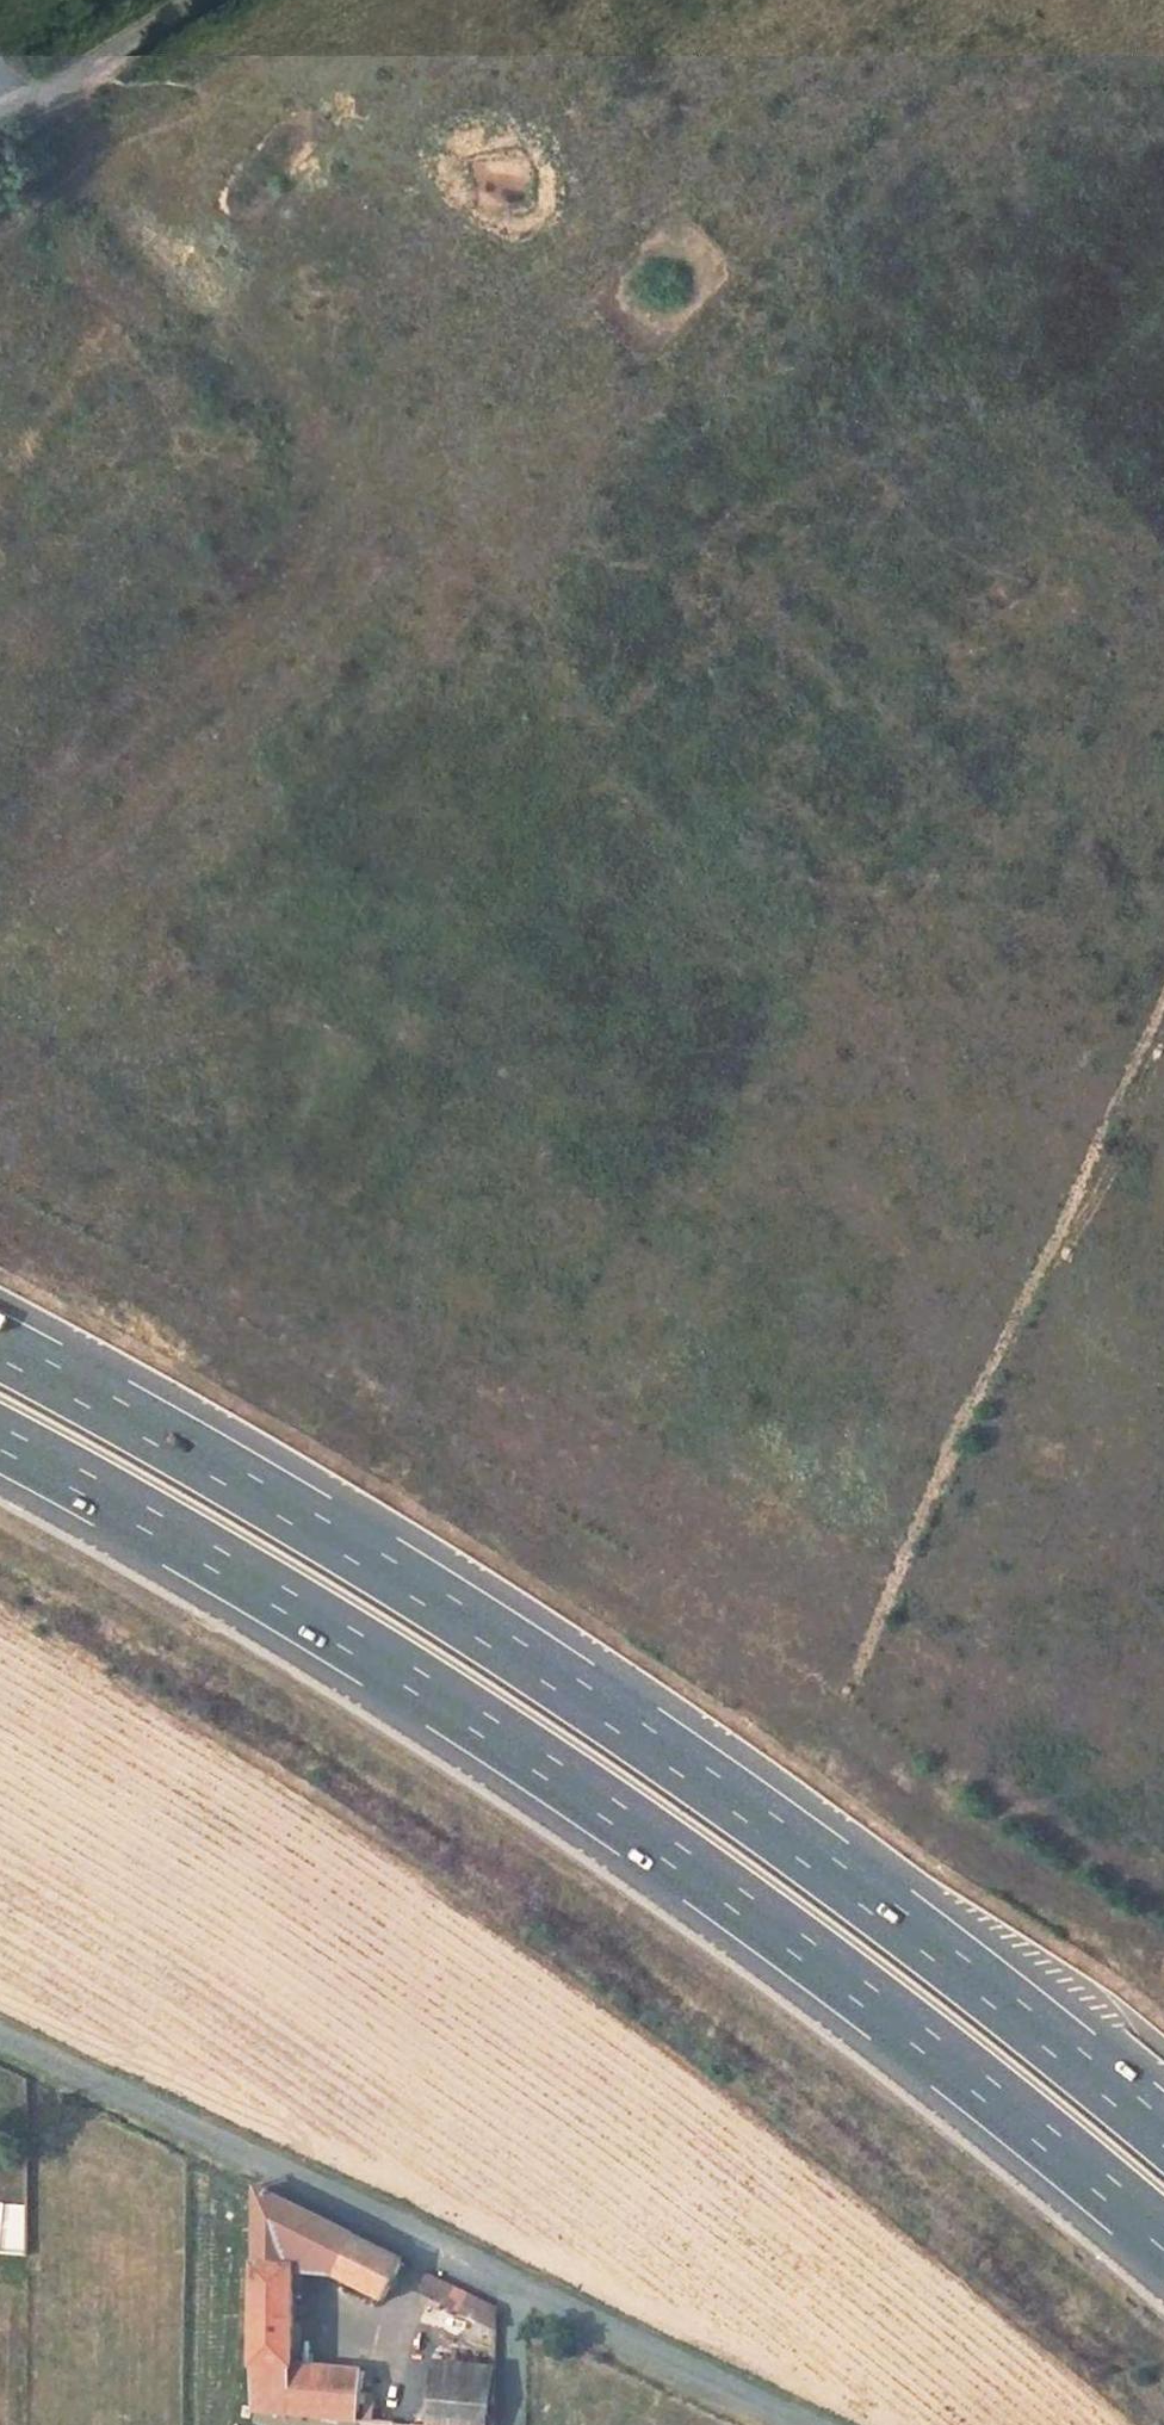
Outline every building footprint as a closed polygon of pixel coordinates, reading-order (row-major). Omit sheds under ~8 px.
[(390,2306),(409,2267),(264,2195),(263,2414),(364,2421),(366,2380),(306,2377),(309,2280),(340,2281),(390,2306)] [(419,2294),(498,2332),(498,2311),(428,2276),(419,2294)] [(492,2360),(468,2359),(428,2358),(427,2424),(491,2424),(492,2360)]
